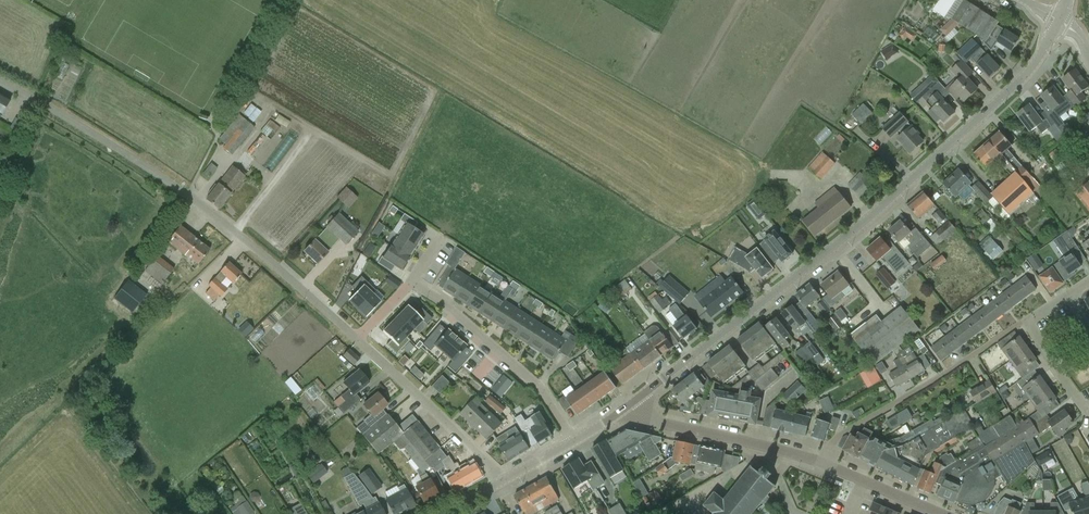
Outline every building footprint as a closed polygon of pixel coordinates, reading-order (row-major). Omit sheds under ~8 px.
[(933,10),(944,18),(956,0),(939,0),(933,10)] [(959,9),(952,19),(959,24),(958,24),(964,28),(965,28),(985,41),(984,43),(991,52),(997,42),(1002,46),(1011,51),(1019,40),(997,25),(999,22),(964,0),(959,9)] [(951,19),(946,24),(952,30),(958,24),(959,24),(952,19),(951,19)] [(934,26),(930,32),(939,39),(944,32),(934,26)] [(903,28),(898,34),(904,38),(907,35),(910,30),(905,27),(904,29),(903,28)] [(957,52),(956,53),(965,62),(966,63),(971,59),(989,78),(1000,69),(992,61),(973,40),(958,53),(957,52)] [(882,50),(887,58),(898,52),(894,44),(882,50)] [(950,84),(945,89),(948,91),(950,94),(955,99),(959,95),(964,101),(977,90),(967,78),(972,73),(962,62),(952,71),(957,76),(960,80),(953,87),(950,84)] [(1071,91),(1066,95),(1065,96),(1072,103),(1075,107),(1086,100),(1081,93),(1088,87),(1075,70),(1062,80),(1071,91)] [(926,82),(920,87),(926,94),(932,89),(939,83),(933,76),(926,82)] [(932,89),(926,94),(931,99),(930,100),(927,103),(932,109),(927,113),(936,123),(941,119),(944,123),(955,113),(947,105),(943,100),(950,94),(948,91),(945,89),(939,83),(932,89)] [(1041,96),(1053,111),(1055,114),(1049,119),(1054,125),(1057,129),(1059,131),(1065,126),(1056,115),(1072,103),(1065,96),(1062,98),(1054,87),(1041,96)] [(5,110),(10,100),(0,94),(0,116),(1,116),(5,110)] [(872,114),(863,104),(851,115),(861,125),(872,114)] [(1017,115),(1023,124),(1030,132),(1037,127),(1042,134),(1048,129),(1054,125),(1049,119),(1044,112),(1038,116),(1029,105),(1017,115)] [(885,127),(882,129),(890,138),(893,136),(898,131),(902,135),(900,138),(897,140),(903,146),(910,154),(913,152),(923,142),(917,136),(919,135),(912,127),(911,127),(907,123),(908,122),(900,114),(885,127)] [(232,155),(238,147),(255,128),(239,115),(219,140),(225,145),(223,148),(232,155)] [(280,128),(270,120),(260,132),(270,140),(280,128)] [(1054,125),(1048,129),(1051,133),(1057,129),(1054,125)] [(259,156),(279,171),(304,136),(293,128),(289,135),(283,131),(271,146),(268,144),(259,156)] [(824,128),(813,139),(820,146),(831,135),(824,128)] [(1000,132),(990,141),(1017,172),(1016,173),(1025,184),(1031,178),(1007,151),(1012,147),(1007,140),(1000,132)] [(259,146),(265,138),(260,134),(246,152),(250,156),(258,145),(259,146)] [(990,141),(972,156),(980,164),(985,170),(996,160),(1011,177),(991,195),(999,205),(1010,217),(1029,200),(1034,206),(1040,201),(1025,184),(1016,173),(1017,172),(990,141)] [(1057,149),(1049,155),(1052,160),(1060,154),(1057,149)] [(823,153),(808,169),(820,181),(835,164),(823,153)] [(6,167),(8,158),(0,156),(0,165),(6,167)] [(211,163),(202,175),(208,180),(217,168),(211,163)] [(218,210),(225,201),(245,177),(233,166),(217,186),(215,185),(208,193),(210,195),(206,200),(218,210)] [(958,169),(942,184),(950,192),(956,198),(958,196),(964,201),(974,192),(975,194),(984,204),(987,201),(1005,221),(1007,219),(1010,217),(991,195),(989,196),(982,188),(978,183),(972,188),(971,188),(969,186),(969,185),(971,184),(965,177),(958,169)] [(848,186),(860,197),(872,185),(860,173),(848,186)] [(1088,209),(1088,182),(1076,192),(1088,209)] [(357,198),(346,187),(336,198),(348,208),(357,198)] [(835,188),(815,204),(818,209),(803,221),(815,237),(851,208),(835,188)] [(934,205),(930,201),(923,192),(907,206),(914,214),(918,219),(934,205)] [(755,199),(746,206),(758,221),(767,214),(755,199)] [(392,206),(389,211),(394,215),(397,210),(392,206)] [(938,210),(932,216),(939,224),(945,218),(938,210)] [(345,245),(353,237),(358,232),(339,214),(315,240),(314,240),(311,244),(304,252),(317,265),(328,253),(322,247),(334,234),(345,245)] [(416,247),(423,234),(413,228),(417,222),(404,214),(399,221),(405,224),(398,235),(416,247)] [(999,218),(991,224),(995,229),(1003,223),(999,218)] [(918,258),(931,246),(916,228),(910,233),(908,230),(900,221),(889,231),(899,244),(900,243),(904,249),(908,246),(918,258)] [(938,246),(943,241),(956,230),(948,222),(935,233),(930,238),(938,246)] [(388,235),(390,226),(384,224),(382,233),(388,235)] [(187,256),(198,265),(210,250),(180,226),(168,242),(186,257),(187,256)] [(375,229),(372,234),(377,238),(380,232),(375,229)] [(764,241),(759,245),(774,264),(779,259),(782,263),(793,254),(774,231),(763,240),(764,241)] [(1086,260),(1080,251),(1077,247),(1067,232),(1054,240),(1066,258),(1060,262),(1069,276),(1081,268),(1079,265),(1086,260)] [(409,257),(416,247),(398,235),(391,246),(409,257)] [(986,247),(1000,262),(1011,252),(998,237),(986,247)] [(880,238),(867,250),(874,258),(877,262),(884,256),(896,271),(903,266),(904,267),(909,263),(889,240),(884,243),(880,238)] [(371,250),(375,255),(383,249),(378,244),(371,250)] [(401,270),(409,257),(391,246),(390,245),(382,258),(381,257),(377,263),(391,271),(394,266),(401,270)] [(366,248),(362,254),(368,258),(372,252),(366,248)] [(455,269),(465,253),(457,248),(447,264),(449,266),(442,276),(449,280),(443,290),(444,290),(456,297),(468,278),(456,270),(457,270),(456,269),(456,270),(455,269)] [(735,248),(727,261),(750,274),(755,270),(757,272),(762,278),(767,275),(768,276),(773,272),(772,271),(773,270),(757,249),(749,255),(735,248)] [(934,271),(947,261),(942,255),(930,265),(934,271)] [(162,284),(174,269),(157,256),(145,271),(162,284)] [(919,262),(913,268),(916,271),(922,266),(919,262)] [(228,263),(221,271),(208,285),(210,288),(205,294),(214,302),(219,296),(221,297),(227,290),(220,284),(226,278),(233,284),(234,282),(241,274),(228,263)] [(1062,283),(1056,274),(1051,268),(1045,272),(1043,269),(1037,273),(1050,292),(1062,283)] [(888,290),(891,293),(898,287),(883,269),(876,276),(888,290)] [(838,272),(821,285),(828,295),(822,299),(830,309),(845,297),(841,293),(849,286),(838,272)] [(388,284),(393,278),(390,276),(384,281),(388,284)] [(669,276),(659,287),(680,305),(681,303),(688,296),(690,293),(669,276)] [(721,276),(716,279),(733,301),(744,293),(732,277),(726,282),(721,276)] [(357,292),(348,301),(357,309),(372,294),(372,295),(376,291),(361,277),(351,287),(357,292)] [(1012,287),(1022,300),(1032,293),(1031,292),(1035,290),(1035,291),(1036,290),(1029,281),(1026,277),(1012,287)] [(468,305),(481,286),(468,278),(456,297),(468,305)] [(130,279),(116,296),(134,310),(148,292),(142,288),(140,289),(135,285),(136,283),(130,279)] [(716,279),(694,296),(711,318),(733,301),(716,279)] [(632,288),(626,280),(614,289),(621,297),(632,288)] [(517,291),(520,286),(517,284),(513,289),(510,294),(510,295),(513,297),(517,291)] [(809,284),(795,296),(805,309),(820,297),(809,284)] [(480,313),(493,294),(481,286),(468,305),(480,313)] [(1008,310),(1012,307),(1022,300),(1012,287),(999,297),(1008,310)] [(992,289),(987,293),(990,297),(995,293),(992,289)] [(660,313),(667,308),(672,304),(662,292),(658,295),(651,301),(660,313)] [(357,309),(366,318),(380,303),(372,295),(372,294),(357,309)] [(502,306),(505,302),(493,294),(480,313),(493,321),(502,306)] [(999,297),(986,307),(995,320),(1005,313),(1004,313),(1008,310),(999,297)] [(604,299),(598,307),(606,314),(612,306),(604,299)] [(273,301),(266,307),(273,315),(280,309),(273,301)] [(493,321),(505,329),(517,309),(505,302),(502,306),(493,321)] [(817,306),(824,315),(830,311),(823,302),(817,306)] [(683,340),(685,339),(697,329),(691,321),(687,316),(686,317),(676,304),(669,310),(678,322),(673,326),(683,340)] [(972,304),(966,308),(969,312),(975,308),(972,304)] [(408,306),(399,314),(414,329),(422,321),(426,324),(432,319),(421,309),(416,314),(408,306)] [(803,319),(800,315),(793,306),(792,306),(794,308),(783,316),(795,332),(806,323),(803,319)] [(850,335),(856,344),(873,366),(920,330),(901,307),(882,323),(876,315),(866,324),(866,323),(850,335)] [(972,318),(981,330),(985,327),(986,327),(995,320),(986,307),(972,318)] [(529,317),(517,309),(505,329),(517,337),(529,317)] [(840,309),(835,313),(842,322),(846,318),(847,317),(840,309)] [(965,309),(960,313),(963,317),(968,313),(965,309)] [(399,314),(391,323),(406,337),(414,329),(399,314)] [(810,314),(803,319),(806,323),(811,330),(811,331),(813,334),(821,328),(810,314)] [(836,333),(844,326),(835,316),(827,321),(836,333)] [(541,325),(529,317),(517,337),(529,345),(541,325)] [(978,333),(981,330),(972,318),(967,321),(959,328),(968,340),(978,333)] [(766,327),(773,336),(779,344),(784,350),(790,345),(785,339),(790,335),(785,329),(778,320),(767,328),(766,327)] [(391,323),(383,332),(391,340),(386,345),(396,355),(410,341),(406,337),(391,323)] [(760,323),(737,341),(753,361),(776,344),(760,323)] [(554,333),(541,325),(529,345),(541,352),(554,333)] [(649,329),(644,333),(645,334),(650,340),(662,356),(674,348),(679,344),(670,331),(664,335),(661,331),(661,332),(658,327),(656,327),(654,326),(653,326),(652,327),(649,329)] [(959,348),(968,340),(959,328),(945,338),(955,350),(958,347),(959,348)] [(423,344),(422,345),(430,352),(435,346),(443,354),(457,338),(448,330),(447,331),(442,337),(435,330),(426,341),(423,344)] [(938,330),(933,334),(936,338),(941,335),(938,330)] [(554,333),(541,352),(542,353),(553,360),(553,361),(554,361),(560,352),(568,357),(577,344),(574,342),(576,338),(565,331),(561,338),(554,333)] [(997,344),(1003,353),(1005,355),(1006,354),(1011,361),(1028,349),(1020,338),(1019,338),(1014,332),(997,344)] [(645,334),(626,348),(631,354),(635,360),(637,358),(645,369),(662,356),(650,340),(645,334)] [(443,354),(452,361),(447,367),(455,373),(468,359),(460,353),(465,348),(466,346),(457,338),(443,354)] [(932,348),(935,353),(941,361),(942,361),(942,360),(951,353),(955,350),(945,338),(932,348)] [(811,343),(804,348),(808,354),(813,360),(820,355),(811,343)] [(702,368),(711,379),(717,375),(724,384),(746,367),(737,354),(730,346),(702,368)] [(897,356),(899,359),(910,378),(911,379),(925,371),(924,370),(930,366),(924,355),(923,354),(923,355),(917,358),(910,346),(903,351),(897,356)] [(804,348),(797,353),(806,364),(812,360),(813,360),(808,354),(804,348)] [(1022,380),(1038,368),(1034,362),(1036,360),(1028,349),(1011,361),(1016,368),(1014,369),(1022,380)] [(348,351),(343,356),(347,359),(352,364),(354,366),(359,359),(356,357),(350,350),(349,350),(348,351)] [(788,356),(784,351),(773,360),(776,365),(788,356)] [(427,357),(436,363),(439,357),(430,352),(427,357)] [(627,357),(611,369),(616,376),(622,384),(622,385),(645,369),(637,358),(635,360),(631,354),(627,357)] [(347,359),(343,363),(348,368),(352,364),(347,359)] [(897,387),(911,379),(910,378),(899,359),(894,362),(898,369),(889,375),(897,387)] [(762,368),(766,373),(771,369),(776,365),(773,360),(762,368)] [(759,364),(753,368),(761,378),(766,373),(762,368),(759,364)] [(415,366),(410,371),(414,376),(419,371),(415,366)] [(752,379),(755,382),(761,378),(753,368),(748,373),(749,375),(752,379)] [(1031,400),(1048,388),(1040,377),(1038,378),(1034,371),(1038,368),(1022,380),(1017,384),(1025,395),(1026,394),(1031,400)] [(778,378),(771,369),(766,373),(761,378),(755,382),(762,391),(778,378)] [(339,408),(344,413),(360,400),(356,394),(369,383),(359,370),(350,377),(343,383),(349,390),(335,402),(339,408)] [(875,388),(881,383),(871,370),(866,375),(875,388)] [(419,371),(414,376),(419,380),(424,375),(419,371)] [(706,380),(699,371),(694,374),(683,382),(693,395),(704,387),(701,383),(706,380)] [(462,372),(458,376),(463,381),(467,376),(462,372)] [(605,372),(595,379),(606,395),(616,388),(605,372)] [(441,375),(431,386),(439,394),(449,383),(441,375)] [(749,375),(740,382),(743,386),(752,379),(749,375)] [(500,398),(512,383),(505,376),(492,391),(500,398)] [(595,379),(585,386),(597,402),(606,395),(595,379)] [(683,382),(672,391),(682,404),(684,402),(688,407),(693,403),(689,398),(693,395),(683,382)] [(743,386),(740,382),(730,390),(735,392),(738,389),(741,387),(743,386)] [(791,404),(806,390),(798,382),(784,396),(791,404)] [(995,392),(995,391),(989,382),(970,393),(976,402),(977,403),(995,392)] [(1005,385),(998,390),(1001,394),(1008,389),(1005,385)] [(558,401),(557,401),(565,412),(571,407),(577,416),(587,409),(576,393),(575,393),(570,386),(561,392),(566,400),(564,397),(558,401)] [(585,386),(576,393),(587,409),(597,402),(585,386)] [(1056,399),(1048,388),(1031,400),(1036,407),(1034,408),(1037,412),(1029,418),(1033,426),(1034,425),(1042,419),(1047,415),(1059,406),(1055,400),(1056,399)] [(702,407),(699,415),(713,418),(718,418),(718,419),(728,421),(731,421),(756,425),(761,399),(733,394),(712,390),(710,401),(706,400),(703,405),(702,407)] [(361,436),(387,415),(382,409),(387,405),(378,393),(363,405),(371,414),(362,421),(363,422),(356,428),(361,436)] [(502,415),(507,410),(490,396),(486,401),(502,415)] [(698,397),(696,399),(702,407),(703,405),(706,400),(698,397)] [(828,397),(819,401),(825,414),(834,409),(828,397)] [(501,425),(502,424),(482,404),(477,409),(471,403),(468,406),(461,414),(487,439),(501,425)] [(765,416),(763,426),(791,434),(796,414),(776,409),(777,407),(776,407),(773,404),(766,410),(765,416)] [(912,418),(907,409),(886,422),(891,431),(912,418)] [(913,440),(894,477),(912,486),(920,470),(918,469),(925,456),(940,447),(939,446),(964,433),(962,429),(973,424),(964,410),(960,413),(954,416),(943,423),(913,440)] [(857,411),(852,414),(856,419),(861,416),(857,411)] [(1034,425),(1033,426),(1039,434),(1039,435),(1051,426),(1057,434),(1064,430),(1073,423),(1064,411),(1051,421),(1047,415),(1042,419),(1034,425)] [(522,415),(515,419),(525,436),(531,432),(533,434),(538,444),(552,435),(547,426),(545,423),(539,413),(526,421),(522,415)] [(791,434),(805,437),(806,437),(808,427),(810,418),(804,416),(796,414),(791,434)] [(401,434),(417,422),(412,415),(397,427),(388,415),(387,415),(361,436),(377,454),(393,442),(395,439),(401,434)] [(999,436),(985,445),(984,443),(982,444),(971,451),(970,451),(955,461),(950,465),(951,466),(940,473),(939,476),(945,479),(938,496),(955,504),(957,498),(960,499),(963,500),(966,501),(969,501),(973,501),(976,501),(978,500),(979,499),(981,499),(982,497),(985,495),(986,494),(987,492),(988,491),(990,486),(990,484),(991,482),(1002,476),(1005,480),(1035,461),(1027,447),(1034,443),(1032,439),(1039,434),(1033,426),(1029,418),(1016,426),(1010,415),(992,426),(999,436)] [(818,439),(825,442),(829,430),(835,432),(840,420),(832,418),(830,425),(817,421),(815,427),(811,437),(813,437),(812,439),(818,441),(818,439)] [(858,458),(861,459),(877,467),(885,451),(903,446),(913,440),(943,423),(941,418),(933,422),(932,420),(900,438),(884,443),(883,444),(875,439),(869,440),(868,440),(858,458)] [(417,422),(401,434),(423,461),(439,448),(417,421),(417,422)] [(125,422),(115,424),(117,433),(127,432),(125,422)] [(978,434),(977,435),(978,438),(982,444),(984,443),(985,445),(999,436),(992,426),(983,431),(978,434)] [(507,433),(496,439),(510,462),(521,455),(530,449),(524,440),(516,427),(514,428),(507,433)] [(842,438),(838,447),(858,458),(868,440),(869,440),(873,433),(864,428),(861,435),(858,434),(856,438),(851,436),(850,438),(846,436),(842,438)] [(650,462),(652,460),(661,455),(655,444),(661,441),(661,438),(627,431),(626,431),(624,432),(624,431),(608,440),(613,449),(617,456),(626,451),(630,459),(643,451),(650,462)] [(247,434),(241,438),(245,443),(251,439),(247,434)] [(395,439),(393,442),(399,450),(403,449),(411,458),(410,459),(410,460),(421,473),(424,471),(428,468),(423,461),(401,434),(395,439)] [(978,438),(967,445),(971,451),(982,444),(978,438)] [(877,467),(894,477),(913,440),(903,446),(885,451),(877,467)] [(616,457),(607,441),(595,448),(592,450),(592,451),(601,466),(602,465),(610,479),(623,471),(615,457),(616,457)] [(671,458),(669,460),(656,469),(661,476),(675,466),(676,463),(690,466),(695,445),(677,441),(673,458),(671,458)] [(715,467),(722,469),(723,472),(731,467),(733,457),(724,455),(725,452),(700,446),(698,457),(695,470),(714,473),(715,467)] [(440,462),(441,461),(448,456),(441,447),(439,448),(423,461),(428,468),(430,470),(440,462)] [(559,463),(577,454),(574,447),(555,456),(559,463)] [(918,488),(919,489),(920,490),(923,492),(925,491),(931,493),(938,476),(939,476),(940,473),(951,466),(950,465),(955,461),(951,453),(948,455),(946,454),(940,458),(940,466),(936,464),(934,464),(930,473),(925,471),(922,478),(918,488)] [(1042,454),(1035,458),(1040,467),(1047,463),(1042,454)] [(451,459),(448,456),(441,461),(447,470),(449,469),(452,474),(446,477),(455,493),(466,486),(464,482),(452,463),(451,459)] [(571,465),(569,464),(564,467),(564,469),(562,470),(574,489),(588,481),(594,490),(604,483),(591,462),(584,467),(579,459),(571,465)] [(473,462),(460,469),(455,461),(452,463),(464,482),(466,486),(481,478),(473,462)] [(1041,471),(1035,462),(1027,469),(1037,480),(1041,471)] [(764,505),(770,498),(768,496),(775,486),(767,480),(772,475),(763,468),(759,473),(751,467),(744,475),(724,500),(722,499),(724,496),(720,492),(717,495),(715,494),(715,493),(715,492),(703,506),(712,513),(753,513),(762,504),(764,505)] [(368,468),(357,476),(371,495),(382,487),(368,468)] [(381,508),(379,503),(378,503),(351,471),(343,476),(360,505),(362,504),(366,510),(358,513),(385,513),(381,508)] [(685,473),(680,476),(683,482),(689,478),(685,473)] [(422,484),(414,488),(422,503),(423,502),(438,494),(432,485),(429,479),(429,480),(426,474),(419,478),(422,484)] [(547,477),(531,486),(540,502),(541,501),(545,507),(559,499),(552,487),(547,477)] [(640,479),(634,483),(638,490),(645,486),(640,479)] [(1042,491),(1054,491),(1050,480),(1042,480),(1042,482),(1042,491)] [(1088,482),(1082,484),(1086,498),(1079,500),(1084,513),(1088,513),(1088,484),(1088,482)] [(219,483),(213,486),(219,494),(224,491),(219,483)] [(386,500),(389,506),(393,513),(396,513),(406,508),(407,511),(415,507),(410,497),(404,485),(397,489),(399,493),(388,499),(386,500)] [(520,505),(525,513),(533,513),(537,512),(534,506),(540,502),(531,486),(515,496),(520,505)] [(1079,500),(1073,488),(1057,497),(1065,512),(1071,510),(1072,513),(1084,513),(1079,500)] [(650,495),(654,503),(663,499),(658,491),(650,495)] [(250,494),(250,498),(252,502),(256,503),(259,501),(260,497),(258,493),(254,492),(250,494)] [(255,513),(242,496),(233,502),(235,505),(229,509),(233,513),(253,513),(255,513)] [(1020,512),(1018,512),(1022,504),(1012,500),(1011,502),(1004,499),(999,503),(994,513),(1019,513),(1020,512)] [(289,510),(291,513),(306,513),(300,503),(289,510)] [(620,503),(608,510),(610,513),(626,513),(620,503)] [(874,503),(869,513),(888,513),(890,510),(874,503)] [(1042,512),(1035,512),(1034,503),(1027,503),(1022,513),(1042,513),(1042,512)] [(1042,512),(1042,513),(1064,513),(1061,509),(1058,503),(1050,503),(1050,512),(1042,512)] [(770,513),(764,505),(758,509),(762,513),(769,513),(770,513)]
